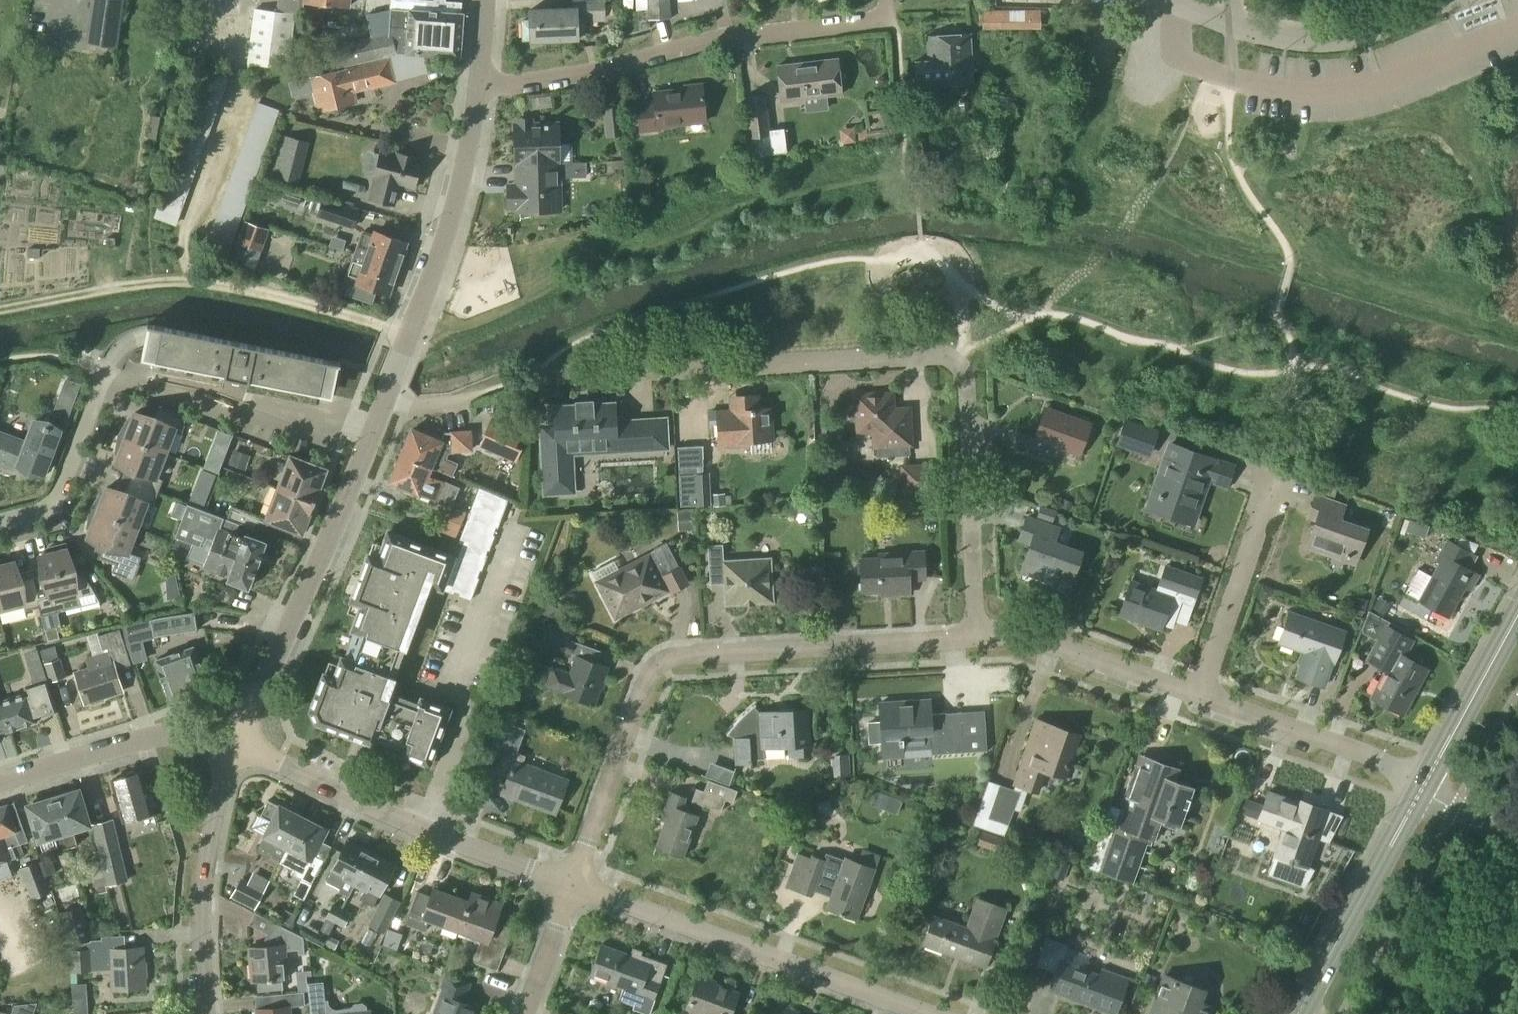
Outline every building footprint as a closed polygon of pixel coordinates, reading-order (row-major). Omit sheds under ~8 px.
[(123,0),(91,0),(85,44),(116,48),(123,0)] [(424,0),(390,0),(388,33),(329,47),(335,69),(396,55),(396,53),(405,54),(405,53),(459,57),(462,24),(460,23),(462,3),(424,0)] [(584,39),(584,20),(603,20),(602,0),(574,0),(574,8),(529,9),(529,21),(523,21),(523,40),(530,40),(530,41),(584,39)] [(670,18),(669,0),(646,0),(648,20),(670,18)] [(288,68),(294,14),(253,9),(246,63),(247,63),(246,75),(285,79),(286,68),(288,68)] [(982,30),(1040,29),(1039,11),(982,12),(982,30)] [(916,89),(973,86),(970,34),(927,36),(928,60),(914,61),(916,89)] [(395,81),(389,59),(311,78),(319,112),(357,103),(353,85),(371,80),(373,87),(395,81)] [(782,101),(841,95),(837,59),(778,66),(782,101)] [(635,104),(638,136),(659,133),(658,127),(705,122),(701,84),(685,86),(685,89),(652,92),(653,102),(635,104)] [(748,139),(770,136),(765,95),(743,97),(748,139)] [(278,110),(256,102),(253,112),(275,120),(278,110)] [(605,137),(622,136),(618,104),(602,106),(605,137)] [(275,120),(253,112),(250,122),(271,129),(275,120)] [(156,139),(160,117),(149,115),(145,137),(156,139)] [(271,129),(250,122),(249,122),(246,131),(268,139),(271,129)] [(532,123),(515,124),(515,164),(559,163),(558,123),(532,123)] [(865,127),(839,130),(840,144),(855,143),(855,141),(888,137),(887,129),(866,132),(865,127)] [(794,155),(792,130),(778,131),(780,156),(794,155)] [(268,139),(246,131),(243,141),(265,149),(268,139)] [(295,182),(300,162),(282,157),(287,137),(276,134),(266,175),(295,182)] [(265,149),(243,141),(242,142),(239,151),(261,158),(265,149)] [(261,158),(239,151),(236,160),(258,168),(261,158)] [(394,155),(382,151),(374,178),(376,179),(371,198),(394,204),(399,185),(413,189),(420,162),(418,161),(418,159),(395,153),(394,155)] [(258,168),(236,160),(236,161),(232,170),(254,178),(258,168)] [(516,193),(508,194),(509,210),(517,210),(517,211),(560,211),(559,163),(515,164),(516,193)] [(254,178),(232,170),(229,180),(251,187),(254,178)] [(190,186),(167,178),(163,188),(186,196),(190,186)] [(251,187),(229,180),(225,189),(247,197),(251,187)] [(186,196),(163,188),(160,198),(183,206),(186,196)] [(247,197),(225,189),(222,199),(244,207),(247,197)] [(183,206),(160,198),(156,208),(179,216),(183,206)] [(338,203),(323,198),(316,217),(352,229),(358,211),(352,208),(353,204),(339,200),(338,203)] [(244,207),(222,199),(222,200),(219,209),(240,216),(244,207)] [(156,208),(153,217),(154,218),(176,226),(179,216),(156,208)] [(240,216),(219,209),(215,218),(237,226),(240,216)] [(237,226),(215,218),(212,228),(233,236),(237,226)] [(261,251),(269,229),(244,221),(236,243),(261,251)] [(233,236),(212,228),(211,229),(209,236),(208,238),(230,246),(233,236)] [(363,231),(355,253),(366,257),(386,264),(398,268),(402,255),(405,255),(407,248),(406,246),(407,243),(374,232),(373,235),(363,231)] [(348,274),(358,278),(352,297),(371,304),(376,289),(389,294),(390,290),(392,290),(395,283),(393,282),(398,268),(386,264),(366,257),(355,253),(348,274)] [(52,282),(70,282),(70,281),(89,281),(89,256),(52,256),(52,282)] [(173,364),(179,331),(147,325),(147,326),(142,358),(173,364)] [(205,370),(211,337),(179,331),(173,364),(205,370)] [(236,380),(243,344),(211,337),(205,370),(225,374),(224,377),(236,380)] [(269,383),(275,350),(243,344),(236,380),(248,382),(249,379),(269,383)] [(301,389),(307,357),(275,350),(269,383),(301,389)] [(307,357),(301,389),(330,395),(336,364),(339,365),(340,363),(307,357)] [(893,409),(892,393),(855,395),(856,405),(855,405),(853,406),(852,406),(851,407),(850,408),(849,409),(848,411),(848,412),(847,413),(847,415),(848,416),(848,418),(849,419),(850,420),(851,421),(853,422),(854,422),(855,422),(857,422),(857,432),(874,431),(874,447),(911,445),(909,416),(905,417),(905,414),(900,409),(893,409)] [(759,409),(758,395),(737,396),(737,410),(717,412),(719,447),(747,446),(747,441),(772,440),(770,408),(759,409)] [(622,420),(621,401),(605,401),(605,404),(562,406),(562,404),(546,405),(547,424),(539,425),(542,496),(575,495),(573,455),(669,450),(668,418),(622,420)] [(119,434),(165,453),(175,428),(181,431),(187,417),(158,406),(154,416),(150,418),(135,412),(132,421),(128,420),(119,434)] [(1079,455),(1090,424),(1045,408),(1035,438),(1020,433),(1016,445),(1042,454),(1046,443),(1079,455)] [(1149,458),(1158,431),(1123,419),(1114,446),(1149,458)] [(34,421),(26,442),(0,432),(0,462),(17,469),(19,465),(44,474),(60,431),(49,421),(48,422),(49,422),(47,426),(34,421)] [(490,421),(479,446),(494,453),(505,428),(490,421)] [(400,455),(436,470),(445,449),(448,451),(450,451),(450,453),(472,452),(471,430),(444,433),(442,437),(431,432),(429,437),(412,429),(400,455)] [(218,431),(203,468),(218,473),(232,436),(218,430),(218,431)] [(156,477),(165,453),(119,434),(118,436),(116,453),(119,454),(116,463),(131,469),(133,473),(129,482),(158,493),(163,480),(156,477)] [(1165,481),(1154,511),(1177,519),(1180,511),(1195,516),(1208,480),(1226,486),(1233,467),(1213,460),(1213,459),(1199,454),(1198,458),(1186,454),(1188,450),(1170,444),(1158,479),(1165,481)] [(433,477),(436,470),(400,455),(389,482),(419,495),(434,501),(434,502),(447,508),(451,506),(459,488),(444,482),(433,477)] [(278,488),(314,502),(319,489),(318,488),(325,470),(290,456),(278,488)] [(702,459),(678,460),(680,506),(711,505),(709,473),(697,474),(697,467),(703,467),(702,459)] [(904,494),(939,492),(937,465),(902,467),(904,494)] [(153,506),(158,493),(129,482),(126,491),(122,493),(107,487),(103,496),(100,495),(91,509),(90,511),(137,528),(146,503),(153,506)] [(193,488),(189,500),(204,505),(208,494),(193,488)] [(309,515),(314,502),(278,488),(266,520),(301,533),(308,515),(309,515)] [(484,546),(489,549),(494,536),(493,535),(496,527),(497,528),(508,500),(477,489),(470,510),(471,510),(468,519),(467,518),(459,541),(463,543),(463,544),(483,550),(484,546)] [(1354,564),(1366,529),(1339,520),(1344,506),(1315,496),(1310,511),(1318,513),(1306,547),(1354,564)] [(1063,500),(1060,508),(1069,511),(1072,503),(1063,500)] [(188,503),(177,532),(175,537),(195,545),(190,557),(204,563),(202,568),(228,578),(227,580),(248,588),(257,565),(266,542),(245,534),(243,537),(233,533),(237,522),(227,519),(188,503)] [(815,505),(803,506),(804,518),(815,517),(815,505)] [(237,522),(255,529),(260,516),(232,506),(227,519),(237,522)] [(1040,507),(1036,518),(1051,524),(1055,512),(1040,507)] [(455,538),(466,512),(456,508),(453,514),(442,509),(434,529),(455,538)] [(128,552),(137,528),(90,511),(87,528),(91,529),(87,538),(103,544),(104,548),(100,558),(116,564),(113,573),(133,580),(141,557),(128,552)] [(701,531),(700,517),(686,518),(687,532),(701,531)] [(1070,583),(1081,553),(1055,543),(1059,530),(1026,518),(1017,541),(1030,546),(1021,571),(1041,578),(1042,574),(1070,583)] [(483,550),(463,544),(457,559),(453,558),(454,556),(388,532),(379,558),(368,554),(351,601),(361,605),(352,631),(356,633),(346,659),(342,658),(334,677),(324,674),(310,710),(316,723),(352,736),(363,741),(363,740),(373,744),(375,739),(402,749),(400,754),(429,765),(449,709),(421,699),(417,709),(371,692),(373,685),(383,689),(428,569),(434,571),(429,585),(453,594),(454,591),(459,593),(458,596),(470,600),(479,578),(477,578),(480,570),(481,570),(487,556),(485,555),(487,550),(489,551),(489,549),(484,546),(483,550)] [(1418,569),(1405,593),(1419,600),(1419,601),(1448,617),(1464,587),(1469,590),(1477,575),(1468,570),(1475,557),(1445,541),(1434,561),(1439,564),(1432,577),(1418,569)] [(613,561),(591,572),(615,618),(640,605),(639,604),(652,597),(653,599),(668,591),(661,576),(679,567),(666,542),(654,549),(655,552),(618,571),(613,561)] [(30,578),(37,608),(39,607),(41,616),(66,610),(63,601),(95,593),(84,574),(83,574),(83,575),(74,577),(66,543),(47,548),(49,553),(40,556),(44,571),(41,575),(30,578)] [(721,544),(708,545),(711,583),(724,582),(725,605),(773,602),(770,558),(722,561),(721,544)] [(927,582),(925,551),(887,553),(887,557),(860,559),(862,593),(889,592),(890,595),(910,594),(909,583),(927,582)] [(30,578),(22,580),(19,578),(15,562),(6,564),(5,560),(0,560),(0,609),(24,603),(26,610),(37,608),(30,578)] [(1196,598),(1202,578),(1164,565),(1157,585),(1155,590),(1131,581),(1121,609),(1148,619),(1146,624),(1161,630),(1162,626),(1171,629),(1173,622),(1181,602),(1193,606),(1196,598)] [(167,600),(180,597),(174,569),(165,572),(167,600)] [(1261,584),(1257,596),(1264,598),(1270,595),(1273,588),(1261,584)] [(558,619),(562,609),(547,603),(543,613),(558,619)] [(126,644),(154,636),(197,629),(194,612),(150,619),(122,627),(126,644)] [(1333,662),(1344,632),(1289,613),(1279,643),(1305,652),(1297,677),(1323,686),(1332,662),(1333,662)] [(570,655),(574,642),(568,640),(571,631),(547,623),(540,645),(570,655)] [(1402,715),(1427,670),(1404,658),(1413,641),(1384,625),(1366,657),(1387,669),(1371,697),(1402,715)] [(55,642),(67,639),(64,626),(51,630),(55,642)] [(88,669),(75,673),(85,703),(90,701),(91,705),(105,701),(103,697),(123,691),(109,648),(123,643),(119,630),(99,636),(98,636),(102,649),(92,652),(93,655),(84,658),(88,669)] [(40,651),(44,663),(58,659),(55,646),(40,651)] [(170,700),(209,686),(194,646),(155,660),(170,700)] [(42,665),(37,649),(23,654),(33,683),(45,679),(45,680),(46,679),(42,665)] [(595,705),(608,667),(576,655),(569,675),(553,668),(545,686),(562,694),(595,705)] [(42,665),(46,679),(47,679),(49,678),(50,681),(66,677),(60,658),(58,659),(44,663),(44,665),(42,665)] [(9,731),(10,731),(36,722),(35,720),(57,713),(47,679),(46,679),(45,680),(25,686),(27,692),(0,701),(0,704),(9,731)] [(879,722),(867,723),(868,744),(881,744),(881,761),(903,760),(903,756),(902,734),(930,732),(931,754),(962,752),(986,751),(983,711),(960,712),(931,714),(930,698),(878,701),(879,722)] [(9,731),(0,704),(0,734),(9,731)] [(760,712),(754,707),(756,705),(755,704),(742,715),(735,723),(726,734),(728,735),(729,733),(735,738),(736,764),(751,763),(751,759),(765,759),(764,747),(788,746),(789,757),(810,756),(807,710),(760,712)] [(1064,776),(1077,739),(1061,734),(1063,730),(1035,720),(1014,783),(1038,792),(1045,770),(1064,776)] [(484,769),(507,778),(502,793),(555,812),(567,780),(523,764),(525,757),(493,744),(484,769)] [(1121,809),(1110,805),(1088,868),(1133,884),(1148,839),(1154,841),(1161,820),(1179,826),(1193,786),(1175,780),(1179,770),(1139,756),(1121,809)] [(148,794),(141,771),(111,780),(123,821),(153,812),(151,806),(154,806),(150,794),(148,794)] [(696,790),(692,800),(720,810),(724,799),(732,801),(736,790),(708,780),(704,791),(697,789),(696,790)] [(988,817),(1007,824),(1020,792),(999,785),(988,817)] [(53,797),(68,847),(77,845),(72,830),(89,825),(79,790),(53,797)] [(1300,803),(1268,792),(1258,820),(1283,828),(1267,876),(1304,889),(1314,870),(1308,866),(1327,810),(1300,801),(1300,803)] [(683,855),(697,816),(681,810),(685,798),(670,793),(661,819),(665,820),(656,845),(683,855)] [(900,801),(889,796),(884,810),(895,814),(900,801)] [(58,850),(68,847),(53,797),(28,805),(38,840),(54,835),(58,850)] [(1241,799),(1236,814),(1253,819),(1258,805),(1241,799)] [(288,847),(303,818),(279,806),(268,800),(260,816),(271,821),(264,835),(256,852),(269,858),(271,853),(282,858),(288,847)] [(16,856),(23,853),(19,844),(28,841),(14,802),(0,807),(0,862),(16,856)] [(288,847),(282,858),(280,863),(298,872),(296,877),(311,884),(323,861),(313,856),(327,830),(303,818),(288,847)] [(96,845),(99,859),(105,884),(105,885),(127,880),(118,840),(113,819),(91,824),(96,845)] [(1000,852),(1003,839),(981,833),(977,846),(1000,852)] [(356,882),(371,853),(348,841),(326,882),(339,888),(345,876),(356,882)] [(371,853),(356,882),(366,887),(360,899),(372,906),(379,894),(394,864),(371,853)] [(812,893),(830,899),(826,908),(856,919),(875,868),(845,858),(843,861),(827,855),(825,859),(812,854),(799,893),(811,897),(812,893)] [(42,861),(47,875),(56,872),(50,858),(42,861)] [(94,886),(105,884),(99,859),(88,862),(94,886)] [(1069,863),(1056,859),(1050,875),(1062,880),(1069,863)] [(43,877),(47,875),(42,861),(38,862),(37,861),(18,869),(31,899),(49,892),(43,877)] [(248,881),(239,877),(239,878),(229,898),(253,910),(256,905),(263,891),(248,883),(248,882),(248,881)] [(469,901),(433,888),(428,903),(414,898),(405,923),(424,930),(429,919),(458,930),(469,901)] [(469,901),(458,930),(481,938),(472,962),(497,970),(509,936),(492,930),(501,903),(472,892),(469,901)] [(384,933),(400,901),(384,893),(368,925),(384,933)] [(986,963),(1005,909),(978,899),(967,928),(933,915),(923,944),(962,959),(964,955),(986,963)] [(332,904),(318,933),(327,938),(327,937),(334,923),(342,909),(332,904)] [(69,944),(91,938),(81,906),(60,912),(69,944)] [(296,915),(284,909),(279,919),(291,925),(296,915)] [(342,909),(334,923),(343,928),(351,913),(342,909)] [(304,953),(303,937),(272,921),(261,946),(249,947),(252,981),(258,980),(259,990),(283,988),(283,978),(288,978),(285,951),(298,949),(299,954),(304,953)] [(327,938),(322,947),(333,952),(338,942),(327,937),(327,938)] [(1068,947),(1046,939),(1037,964),(1056,971),(1049,990),(1076,1000),(1077,997),(1116,1011),(1127,979),(1102,970),(1100,975),(1062,962),(1068,947)] [(111,954),(113,990),(145,988),(142,946),(102,949),(102,941),(91,942),(91,943),(70,948),(70,950),(89,949),(90,955),(111,954)] [(601,944),(590,976),(622,988),(618,1000),(634,1006),(632,1009),(646,1013),(649,1013),(667,964),(640,955),(642,951),(633,947),(630,954),(601,944)] [(71,972),(90,971),(90,955),(89,949),(70,950),(71,972)] [(1143,972),(1141,980),(1152,985),(1155,977),(1143,972)] [(470,982),(446,973),(441,986),(446,988),(444,995),(441,994),(434,1013),(477,1013),(479,1008),(460,1000),(462,993),(466,994),(470,982)] [(699,1013),(731,1013),(729,1013),(737,992),(715,984),(716,981),(699,975),(686,1009),(699,1013)] [(1212,1006),(1198,1001),(1202,991),(1162,976),(1149,1012),(1156,1013),(1209,1013),(1212,1006)] [(306,982),(297,983),(298,992),(303,992),(307,991),(306,982)] [(307,984),(308,990),(310,1013),(326,1013),(322,982),(307,984)] [(290,1007),(305,1005),(303,992),(298,992),(269,995),(271,1008),(255,1009),(256,1013),(291,1013),(290,1007)] [(72,998),(73,1013),(88,1013),(87,997),(72,998)] [(11,1013),(33,1013),(36,1003),(14,1005),(11,1013)] [(369,1011),(366,1011),(366,1006),(362,1003),(353,1003),(350,1008),(339,1009),(339,1013),(337,1013),(370,1013),(369,1011)] [(799,1012),(776,1004),(772,1013),(798,1013),(799,1012)]
